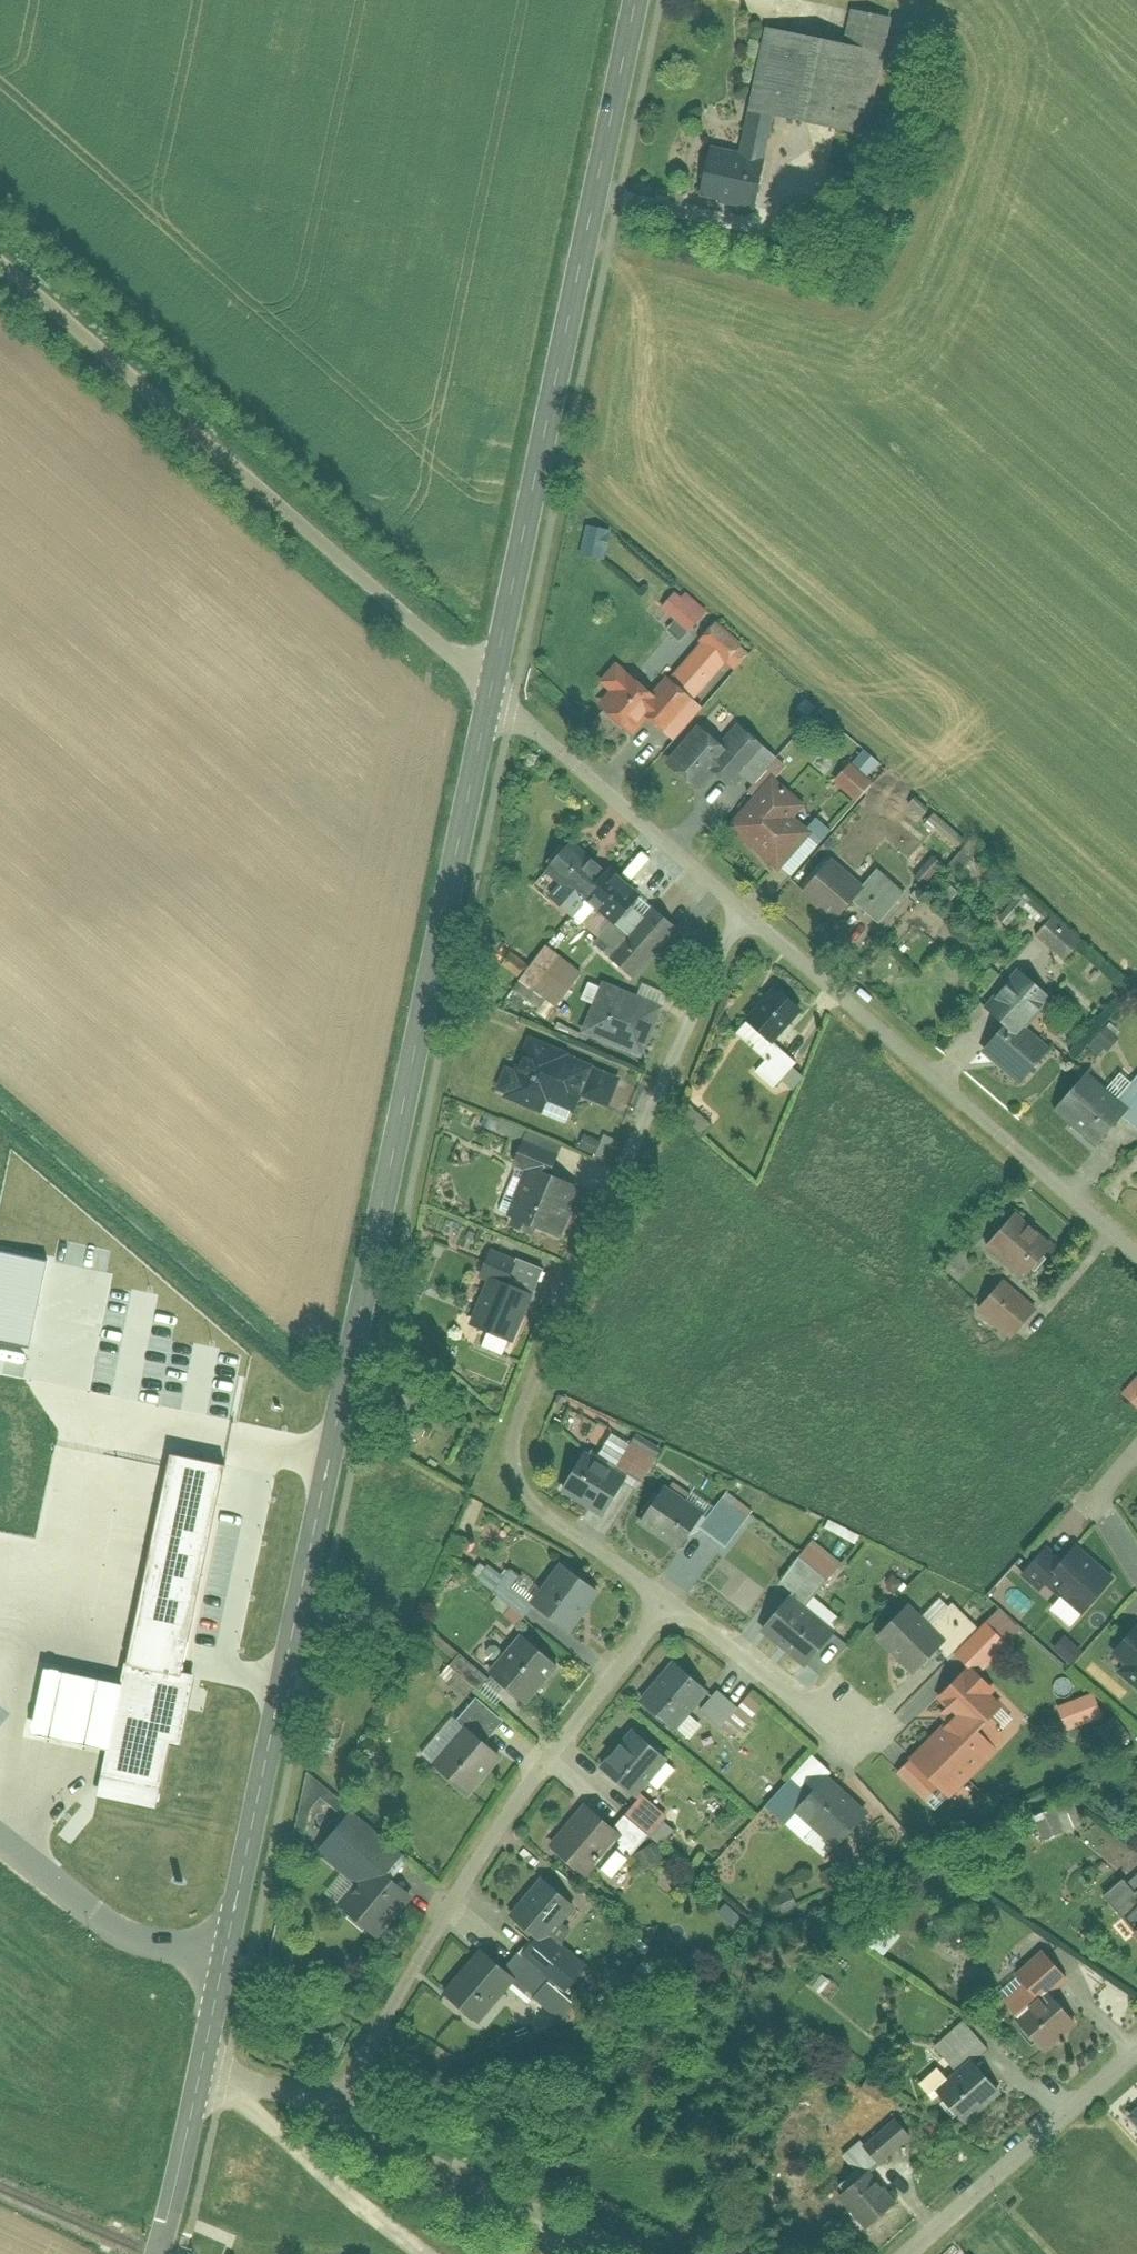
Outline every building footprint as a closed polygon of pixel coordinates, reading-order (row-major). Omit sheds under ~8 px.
[(871,140),(902,16),(853,4),(843,44),(777,28),(745,158),(714,150),(702,199),(764,215),(788,119),(871,140)] [(685,593),(669,613),(697,636),(713,616),(685,593)] [(752,648),(721,624),(708,641),(739,665),(752,648)] [(711,647),(677,684),(700,705),(734,668),(711,647)] [(627,679),(604,705),(640,736),(657,717),(674,732),(695,709),(666,684),(652,700),(627,679)] [(731,761),(696,735),(668,772),(698,795),(712,776),(735,795),(767,753),(748,738),(731,761)] [(855,766),(838,784),(861,806),(878,789),(855,766)] [(773,784),(735,827),(784,871),(795,859),(803,867),(831,836),(773,784)] [(594,942),(632,977),(674,930),(652,910),(645,918),(632,906),(639,898),(609,872),(606,875),(571,844),(545,873),(560,886),(549,898),(570,917),(584,902),(609,925),(594,942)] [(840,867),(811,898),(844,929),(866,906),(878,917),(900,893),(875,869),(859,886),(840,867)] [(1085,946),(1057,922),(1043,939),(1071,963),(1085,946)] [(549,953),(523,984),(554,1009),(579,978),(549,953)] [(1011,1032),(991,1053),(1025,1085),(1049,1058),(1022,1033),(1054,1000),(1025,973),(989,1012),(1011,1032)] [(584,1032),(646,1059),(673,997),(648,986),(638,1007),(602,991),(584,1032)] [(773,994),(751,1019),(773,1039),(795,1014),(773,994)] [(793,1065),(773,1046),(756,1064),(776,1083),(793,1065)] [(588,1077),(527,1052),(516,1078),(508,1075),(497,1102),(539,1119),(546,1104),(572,1115),(588,1077)] [(1057,1112),(1095,1148),(1124,1117),(1136,1129),(1136,1079),(1114,1103),(1088,1078),(1057,1112)] [(589,1136),(583,1152),(602,1160),(609,1143),(589,1136)] [(552,1239),(574,1182),(551,1173),(555,1162),(521,1149),(514,1166),(529,1172),(510,1223),(552,1239)] [(1057,1248),(1021,1213),(993,1242),(1030,1277),(1057,1248)] [(493,1286),(476,1329),(510,1342),(536,1274),(489,1256),(480,1280),(493,1286)] [(1031,1314),(997,1284),(977,1307),(1011,1336),(1031,1314)] [(1125,1402),(1136,1411),(1136,1386),(1125,1402)] [(610,1432),(570,1487),(603,1511),(643,1456),(610,1432)] [(104,1758),(100,1778),(158,1789),(167,1741),(180,1743),(193,1674),(182,1671),(223,1460),(168,1450),(123,1680),(39,1663),(23,1743),(104,1758)] [(671,1488),(648,1520),(688,1550),(702,1531),(722,1546),(744,1514),(722,1498),(709,1515),(671,1488)] [(1113,1581),(1078,1554),(1067,1569),(1049,1555),(1026,1586),(1080,1626),(1113,1581)] [(788,1595),(762,1629),(809,1664),(834,1631),(804,1609),(828,1577),(800,1555),(777,1586),(788,1595)] [(598,1588),(567,1565),(535,1609),(566,1632),(598,1588)] [(916,1613),(881,1645),(912,1679),(939,1654),(945,1660),(973,1635),(948,1607),(927,1625),(916,1613)] [(958,1657),(976,1675),(1003,1646),(984,1629),(958,1657)] [(555,1666),(527,1641),(498,1673),(526,1699),(555,1666)] [(1122,1659),(1131,1667),(1121,1680),(1136,1694),(1136,1641),(1122,1659)] [(707,1693),(677,1667),(645,1705),(675,1731),(707,1693)] [(911,1777),(939,1805),(993,1752),(979,1739),(1000,1718),(964,1682),(942,1704),(958,1721),(949,1730),(945,1726),(903,1769),(911,1777)] [(1061,1710),(1071,1735),(1107,1721),(1097,1696),(1061,1710)] [(480,1706),(433,1764),(478,1800),(507,1764),(484,1746),(502,1723),(480,1706)] [(608,1770),(632,1790),(602,1824),(590,1813),(555,1853),(587,1880),(616,1846),(631,1859),(673,1811),(651,1792),(676,1763),(640,1733),(608,1770)] [(872,1822),(824,1781),(815,1792),(789,1769),(785,1766),(757,1799),(791,1827),(798,1819),(843,1857),(872,1822)] [(1069,1803),(1037,1817),(1049,1845),(1081,1832),(1069,1803)] [(361,1874),(338,1903),(387,1942),(417,1904),(377,1872),(398,1846),(364,1819),(336,1854),(361,1874)] [(571,1987),(550,1970),(564,1953),(546,1938),(575,1903),(544,1876),(512,1914),(527,1926),(499,1959),(493,1953),(452,2003),(481,2027),(517,1983),(530,1994),(551,2011),(571,1987)] [(1136,1927),(1136,1881),(1114,1901),(1136,1927)] [(1014,2006),(1055,2052),(1086,2024),(1060,1995),(1074,1983),(1048,1955),(1022,1978),(1032,1990),(1014,2006)] [(938,2043),(971,2079),(940,2106),(964,2133),(1005,2097),(981,2071),(1002,2052),(979,2026),(961,2042),(951,2031),(938,2043)] [(1129,2117),(1136,2126),(1136,2110),(1129,2117)] [(834,2190),(869,2228),(896,2203),(861,2165),(834,2190)]
